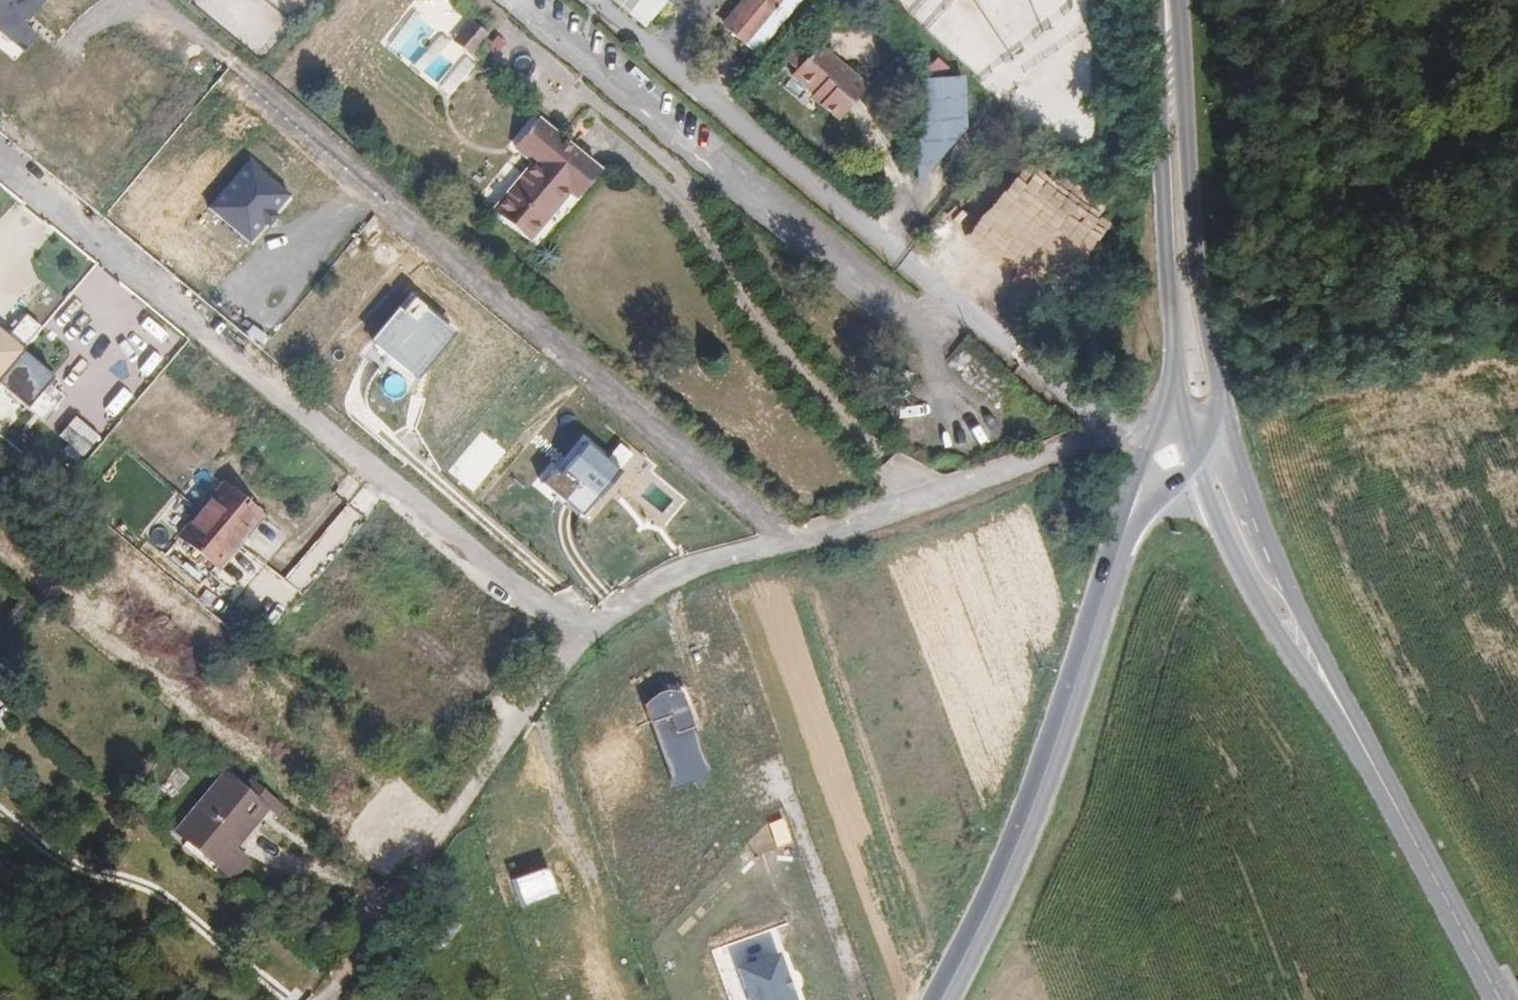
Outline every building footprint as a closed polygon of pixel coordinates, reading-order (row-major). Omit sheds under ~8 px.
[(24,51),(36,35),(25,25),(45,0),(0,0),(0,31),(24,51)] [(724,28),(743,44),(780,0),(747,0),(724,28)] [(469,21),(460,31),(478,46),(486,35),(469,21)] [(470,56),(478,46),(460,31),(452,41),(470,56)] [(783,58),(795,70),(812,50),(799,39),(783,58)] [(822,102),(819,106),(838,121),(867,85),(817,44),(812,50),(795,70),(791,76),(812,94),(822,102)] [(966,75),(918,76),(919,160),(948,160),(948,134),(967,134),(966,75)] [(809,98),(819,106),(822,102),(812,94),(809,98)] [(537,119),(519,141),(581,192),(599,171),(537,119)] [(575,199),(581,192),(519,141),(513,147),(532,163),(492,211),(528,241),(568,194),(575,199)] [(289,196),(247,162),(210,208),(252,242),(289,196)] [(1032,199),(1072,215),(1085,186),(1045,169),(1032,199)] [(481,198),(493,207),(513,181),(501,171),(481,198)] [(458,336),(414,299),(402,313),(398,310),(369,345),(416,385),(458,336)] [(22,412),(56,374),(0,327),(0,393),(22,412)] [(71,417),(60,439),(89,454),(101,432),(71,417)] [(620,474),(586,447),(550,490),(583,518),(620,474)] [(225,484),(180,535),(217,568),(261,516),(225,484)] [(683,687),(648,698),(675,787),(710,776),(683,687)] [(249,860),(242,852),(235,847),(267,810),(246,792),(224,773),(175,831),(233,879),(249,860)] [(256,783),(246,792),(267,810),(273,815),(277,817),(285,807),(256,783)] [(242,852),(273,815),(267,810),(235,847),(242,852)] [(549,866),(513,877),(522,906),(559,894),(549,866)] [(737,964),(749,999),(796,999),(780,950),(737,964)]
